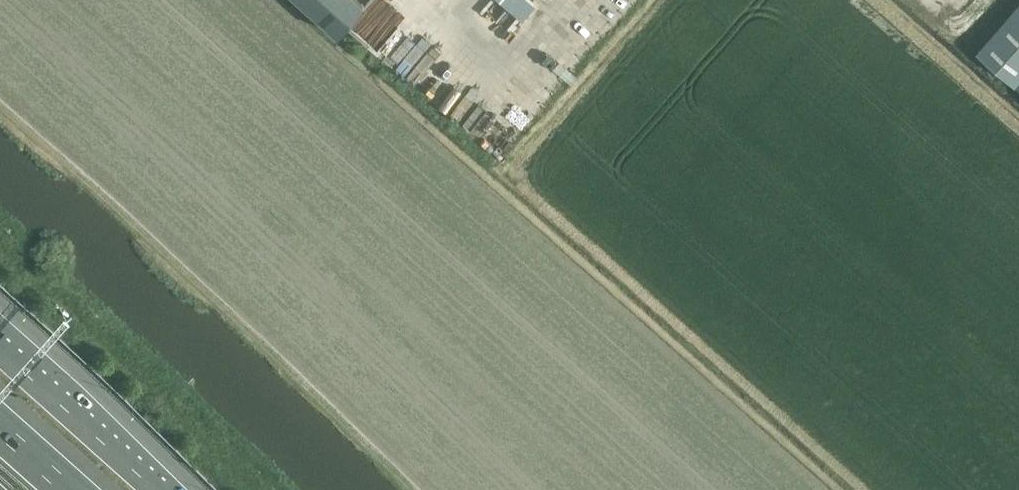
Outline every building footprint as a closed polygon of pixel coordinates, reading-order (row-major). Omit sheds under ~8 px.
[(330,0),(300,0),(317,15),(330,0)] [(359,0),(330,0),(317,15),(336,33),(341,28),(363,3),(359,0)] [(537,1),(536,0),(504,0),(523,17),(537,1)] [(980,51),(1017,84),(1018,81),(1018,7),(980,51)]
